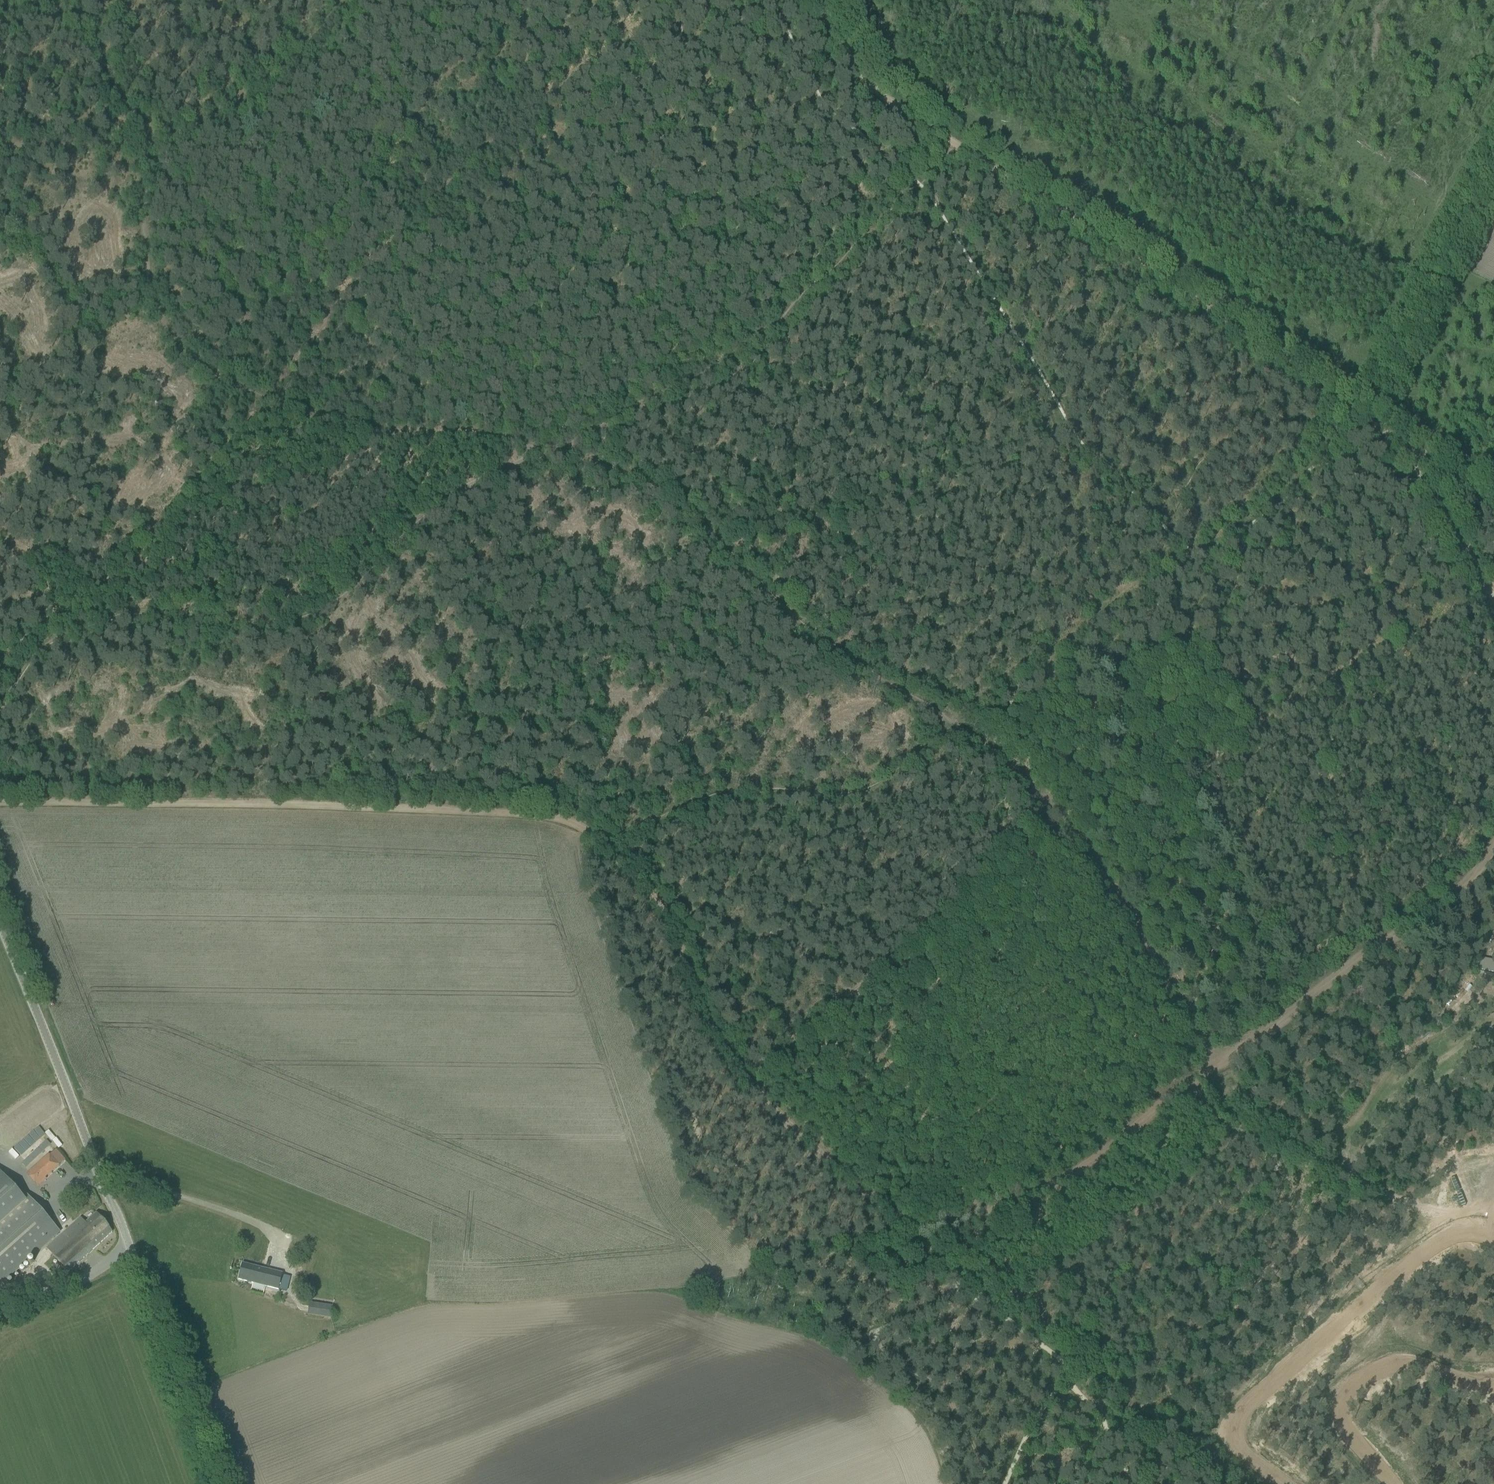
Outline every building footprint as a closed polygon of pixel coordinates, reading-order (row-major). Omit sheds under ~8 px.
[(49,1155),(27,1175),(38,1187),(46,1179),(45,1178),(65,1160),(56,1150),(50,1156),(49,1155)] [(60,1233),(57,1230),(24,1193),(21,1196),(0,1173),(0,1287),(60,1233)] [(1449,1179),(1453,1189),(1458,1187),(1454,1177),(1449,1179)] [(47,1249),(68,1272),(112,1232),(97,1214),(85,1223),(81,1218),(47,1249)] [(242,1264),(238,1280),(248,1282),(279,1289),(280,1283),(283,1274),(252,1266),(242,1264)] [(308,1314),(331,1318),(333,1307),(309,1303),(308,1314)]
